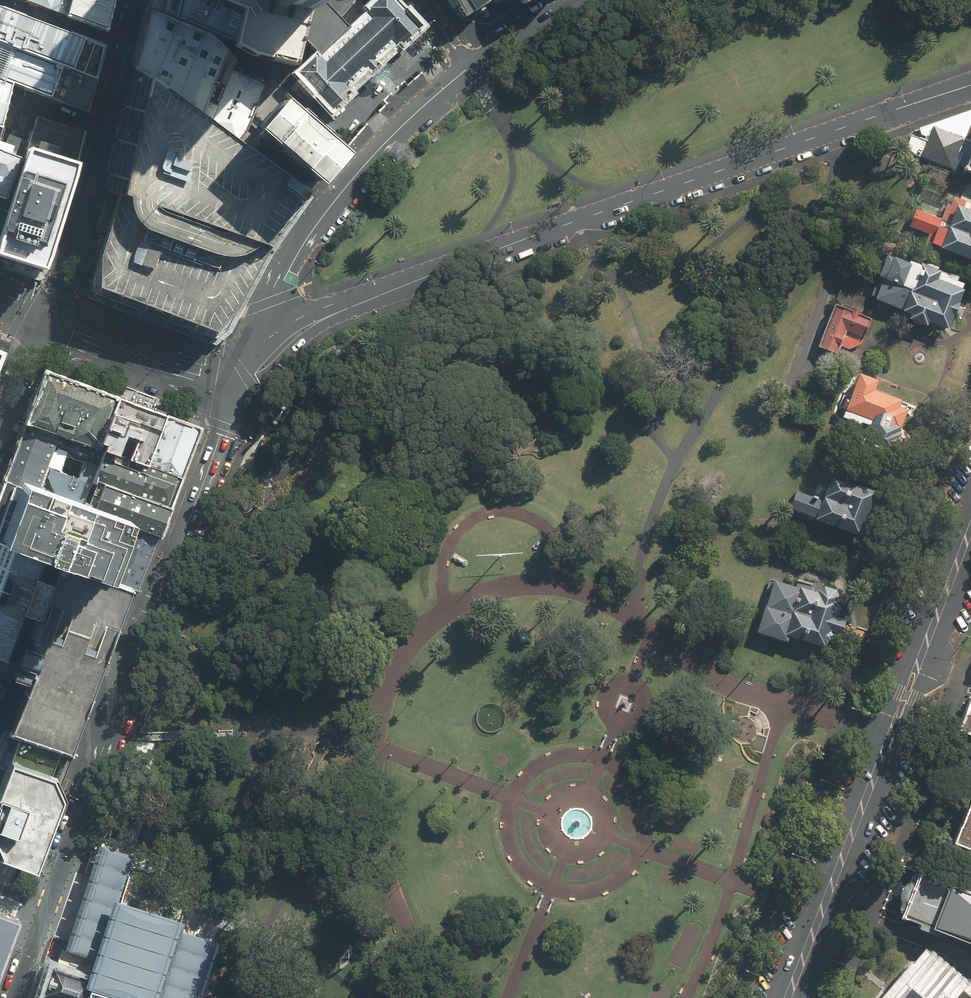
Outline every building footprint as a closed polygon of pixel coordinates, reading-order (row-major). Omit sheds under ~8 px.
[(212,0),(154,0),(152,13),(211,35),(234,44),(241,12),(212,0)] [(298,68),(306,42),(314,53),(292,74),(331,117),(420,27),(393,0),(373,0),(347,24),(333,9),(325,0),(212,0),(241,12),(234,44),(251,56),(298,68)] [(463,18),(479,8),(492,0),(451,0),(463,18)] [(152,13),(148,11),(134,70),(141,75),(239,142),(247,130),(266,85),(234,71),(238,60),(211,35),(152,13)] [(0,13),(0,47),(92,82),(100,51),(99,51),(23,22),(0,13)] [(0,47),(0,83),(17,89),(85,114),(92,82),(0,47)] [(91,279),(94,292),(215,336),(228,328),(274,241),(299,199),(314,187),(247,130),(239,142),(141,75),(108,206),(102,204),(99,215),(95,229),(104,232),(91,279)] [(336,135),(270,77),(266,85),(247,130),(252,134),(314,187),(340,156),(328,146),(336,135)] [(0,83),(0,130),(5,132),(12,103),(17,89),(0,83)] [(970,151),(970,143),(965,141),(970,125),(970,112),(970,111),(914,131),(920,135),(919,139),(911,136),(906,152),(951,170),(953,167),(964,171),(970,151)] [(37,118),(28,148),(11,200),(9,199),(7,199),(0,196),(0,250),(40,265),(84,131),(37,118)] [(7,199),(20,159),(15,157),(19,145),(21,139),(15,137),(9,135),(3,153),(0,152),(0,196),(7,199)] [(951,196),(942,220),(916,210),(910,227),(930,235),(927,244),(970,262),(970,204),(951,196)] [(918,267),(892,258),(889,256),(881,277),(883,278),(875,302),(910,315),(908,319),(927,326),(928,322),(949,330),(954,315),(960,317),(962,313),(964,307),(957,305),(965,286),(939,276),(940,273),(919,265),(918,267)] [(871,319),(836,307),(821,347),(839,354),(842,345),(859,351),(871,319)] [(43,369),(24,420),(98,448),(99,446),(118,397),(43,369)] [(877,383),(859,376),(843,415),(869,425),(863,441),(895,454),(913,407),(874,391),(877,383)] [(167,416),(118,397),(99,446),(105,450),(147,466),(167,416)] [(200,428),(167,416),(147,466),(182,479),(200,428)] [(4,473),(86,503),(94,482),(105,450),(99,446),(98,448),(24,420),(4,473)] [(94,482),(170,510),(182,479),(147,466),(105,450),(94,482)] [(108,579),(127,526),(130,519),(86,503),(4,473),(0,483),(0,540),(54,559),(64,563),(108,579)] [(791,509),(859,535),(875,493),(832,476),(823,500),(798,490),(791,509)] [(127,526),(160,538),(170,510),(94,482),(86,503),(130,519),(127,526)] [(127,526),(108,579),(132,588),(140,591),(160,538),(127,526)] [(10,662),(29,612),(34,614),(54,559),(0,540),(0,658),(10,662)] [(132,588),(108,579),(64,563),(19,686),(4,679),(0,678),(0,700),(12,705),(5,724),(19,729),(73,749),(85,716),(129,599),(132,588)] [(817,593),(774,581),(758,633),(788,642),(790,637),(826,648),(831,631),(841,635),(846,619),(836,616),(841,600),(838,599),(839,596),(836,590),(825,586),(819,590),(817,593)] [(4,679),(10,662),(0,658),(0,678),(4,679)] [(970,697),(958,729),(970,734),(970,697)] [(73,749),(19,729),(5,724),(0,738),(0,846),(34,858),(39,843),(60,786),(73,749)] [(953,842),(970,849),(970,797),(953,842)] [(132,856),(99,845),(64,948),(97,959),(103,943),(108,929),(117,899),(132,856)] [(920,873),(908,879),(899,899),(902,914),(920,921),(918,926),(940,935),(942,930),(970,941),(970,893),(920,873)] [(218,981),(206,977),(217,942),(179,929),(182,921),(117,899),(108,929),(103,943),(97,959),(91,977),(86,975),(62,967),(52,964),(43,991),(53,994),(52,997),(212,997),(218,981)] [(0,911),(0,969),(20,918),(0,911)] [(932,948),(929,950),(925,947),(913,960),(911,959),(878,997),(970,997),(970,981),(932,948)]
